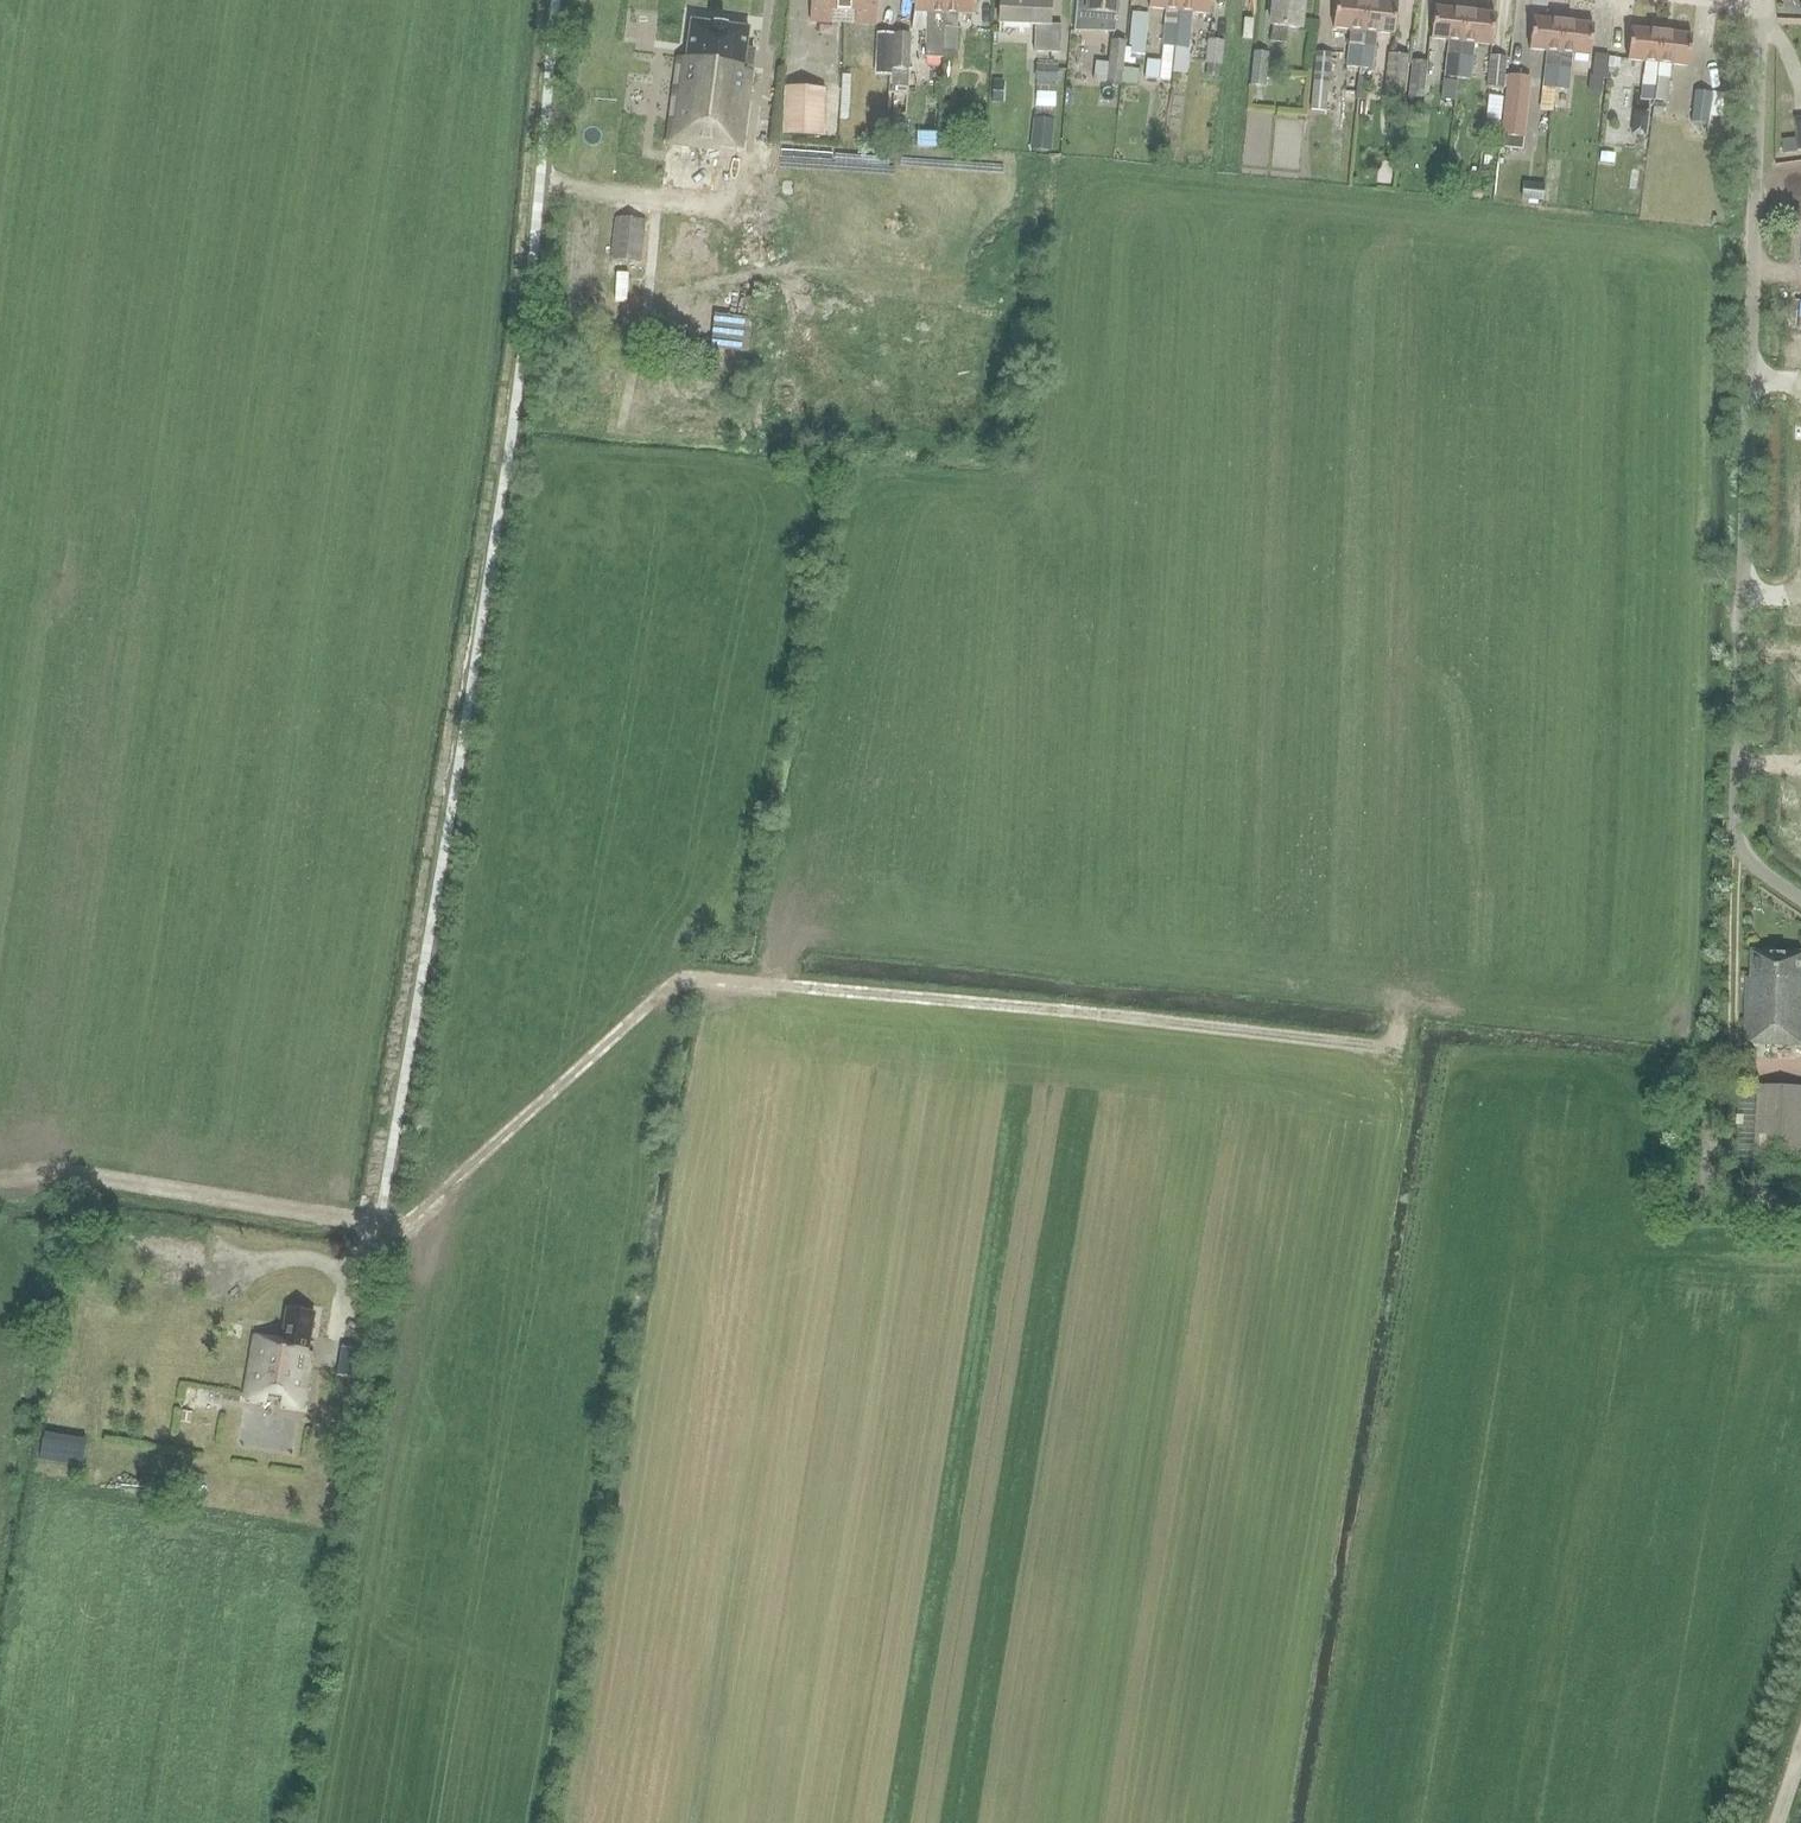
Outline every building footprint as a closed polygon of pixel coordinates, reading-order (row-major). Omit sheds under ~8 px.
[(846,0),(813,0),(812,22),(832,23),(833,8),(845,9),(846,0)] [(845,21),(858,22),(858,24),(877,25),(879,0),(846,0),(845,9),(845,21)] [(946,0),(915,0),(915,12),(928,12),(926,56),(944,56),(944,50),(946,0)] [(944,50),(958,51),(959,14),(976,15),(977,0),(946,0),(944,50)] [(1062,25),(1050,24),(1051,0),(1000,0),(999,23),(1037,25),(1036,51),(1060,53),(1062,25)] [(1115,30),(1118,0),(1078,0),(1076,30),(1115,30)] [(1181,0),(1151,0),(1150,8),(1168,10),(1160,80),(1169,81),(1173,46),(1176,46),(1181,0)] [(1176,46),(1177,46),(1175,61),(1191,63),(1192,48),(1189,48),(1193,13),(1210,15),(1212,0),(1181,0),(1176,46)] [(1305,0),(1275,0),(1272,26),(1274,26),(1272,42),(1287,43),(1289,28),(1301,29),(1305,0)] [(1368,1),(1360,0),(1338,0),(1335,29),(1352,30),(1348,66),(1361,67),(1368,1)] [(1395,35),(1398,4),(1368,1),(1361,67),(1375,69),(1379,33),(1395,35)] [(1459,77),(1466,11),(1436,8),(1433,39),(1451,41),(1447,76),(1459,77)] [(1493,45),(1496,14),(1466,11),(1459,77),(1472,79),(1476,43),(1493,45)] [(1558,88),(1565,22),(1535,19),(1531,50),(1549,51),(1545,87),(1558,88)] [(668,144),(720,151),(721,145),(741,148),(756,51),(748,51),(752,29),(694,21),(688,59),(681,58),(668,144)] [(1591,56),(1595,25),(1565,22),(1558,88),(1570,90),(1574,55),(1591,56)] [(1656,99),(1663,33),(1633,29),(1630,61),(1647,62),(1643,97),(1656,99)] [(878,31),(876,75),(891,75),(894,75),(894,66),(895,32),(878,31)] [(895,32),(894,66),(909,67),(911,67),(912,33),(895,32)] [(1690,67),(1693,36),(1663,33),(1656,99),(1669,100),(1673,65),(1690,67)] [(1131,37),(1129,54),(1146,55),(1148,39),(1131,37)] [(1209,38),(1206,63),(1208,63),(1209,63),(1220,64),(1221,64),(1223,64),(1225,40),(1209,38)] [(1124,69),(1125,54),(1127,42),(1113,40),(1109,83),(1122,84),(1124,69)] [(1266,86),(1270,53),(1255,52),(1251,84),(1266,86)] [(1318,52),(1315,81),(1313,108),(1326,110),(1327,100),(1337,101),(1338,90),(1329,90),(1333,53),(1318,52)] [(1405,96),(1409,54),(1390,52),(1386,94),(1405,96)] [(1502,146),(1510,74),(1506,73),(1508,56),(1491,55),(1488,85),(1507,87),(1501,146),(1502,146)] [(1424,101),(1428,62),(1413,60),(1409,99),(1424,101)] [(1209,63),(1208,75),(1220,76),(1221,64),(1220,64),(1209,63)] [(1037,64),(1036,80),(1056,81),(1057,65),(1037,64)] [(894,75),(893,94),(908,95),(909,67),(894,66),(894,75)] [(1138,86),(1140,70),(1124,69),(1122,84),(1138,86)] [(1522,149),(1530,76),(1510,74),(1502,146),(1522,149)] [(1602,92),(1604,77),(1591,75),(1589,90),(1602,92)] [(1003,80),(992,80),(992,89),(1003,89),(1003,80)] [(1444,80),(1442,100),(1455,101),(1457,81),(1444,80)] [(824,136),(826,87),(786,85),(784,134),(824,136)] [(1707,124),(1711,92),(1695,90),(1692,122),(1707,124)] [(1648,141),(1649,110),(1634,110),(1635,94),(1612,94),(1611,140),(1648,141)] [(1402,105),(1393,104),(1391,121),(1400,122),(1402,105)] [(1032,148),(1050,150),(1054,117),(1036,115),(1032,148)] [(1611,154),(1601,153),(1600,162),(1610,163),(1611,154)] [(1523,198),(1542,200),(1543,184),(1524,182),(1523,198)] [(641,262),(646,220),(616,217),(611,259),(641,262)] [(716,311),(712,347),(748,351),(751,315),(716,311)] [(1755,952),(1754,977),(1749,977),(1747,1044),(1800,1045),(1800,953),(1755,952)] [(1715,1083),(1715,1070),(1696,1069),(1696,1083),(1715,1083)] [(1760,1087),(1757,1171),(1800,1172),(1800,1088),(1760,1087)] [(286,1310),(280,1343),(255,1339),(246,1395),(286,1402),(287,1398),(304,1401),(314,1340),(310,1340),(314,1315),(286,1310)] [(328,1379),(353,1383),(356,1363),(331,1360),(328,1379)] [(194,1400),(185,1398),(183,1408),(192,1409),(194,1400)]
